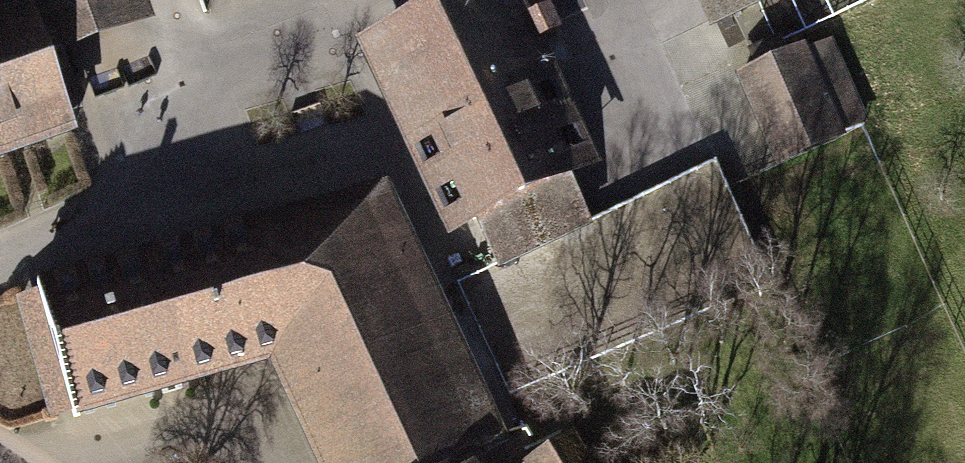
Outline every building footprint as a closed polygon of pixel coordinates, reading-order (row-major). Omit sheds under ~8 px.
[(148,0),(37,0),(53,43),(150,8),(148,0)] [(542,0),(482,0),(386,45),(471,228),(617,160),(542,0)] [(723,9),(742,0),(719,0),(723,9)] [(0,29),(0,147),(67,125),(32,18),(0,29)] [(844,127),(805,37),(723,73),(762,162),(844,127)] [(721,172),(596,220),(624,294),(658,281),(669,311),(707,297),(681,228),(735,207),(721,172)] [(262,356),(306,462),(479,462),(476,459),(510,442),(385,174),(27,285),(65,408),(262,356)]
